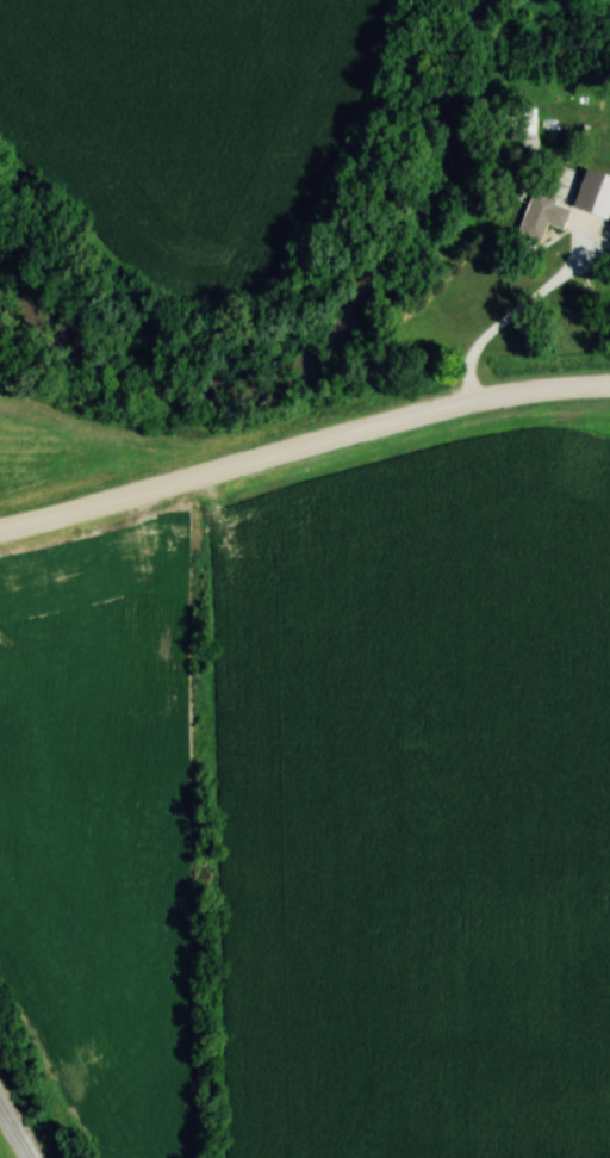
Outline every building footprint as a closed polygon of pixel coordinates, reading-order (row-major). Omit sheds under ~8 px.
[(532,243),(538,224),(556,229),(563,209),(548,204),(550,198),(524,189),(509,235),(532,243)]
